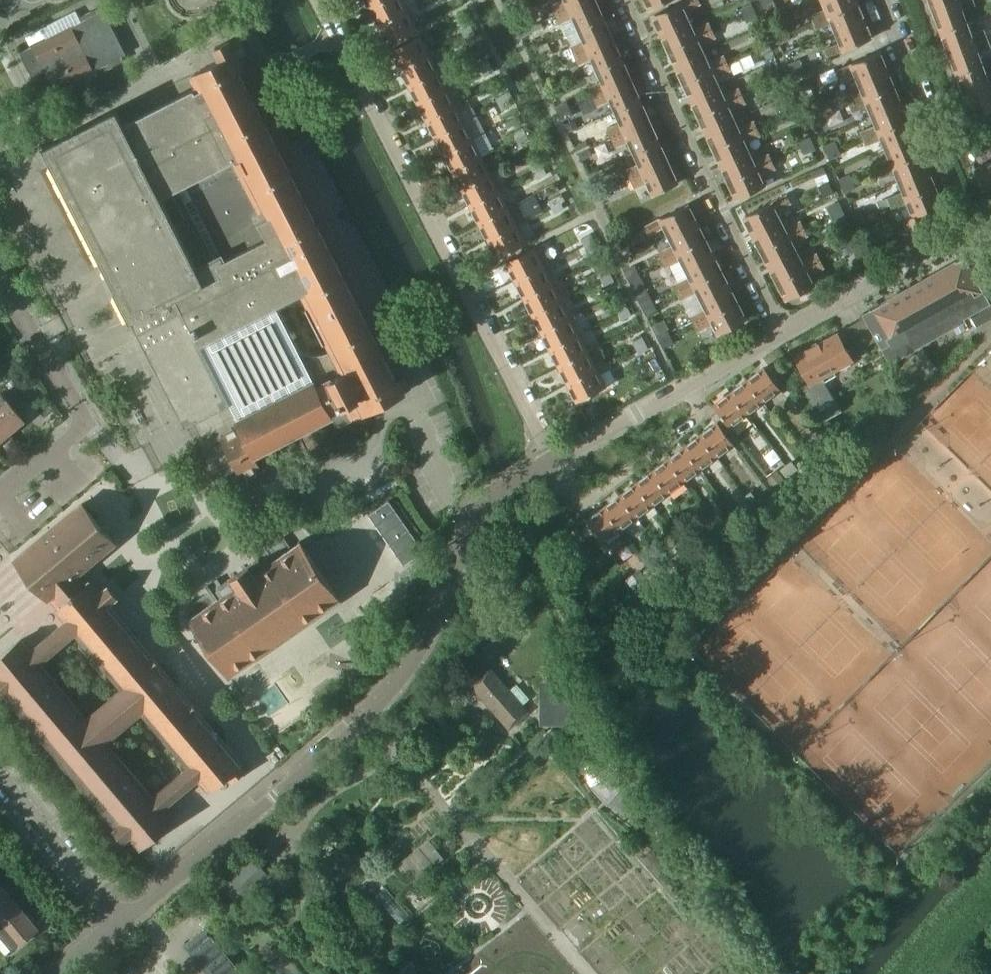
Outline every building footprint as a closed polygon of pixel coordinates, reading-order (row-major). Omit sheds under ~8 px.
[(369,7),(378,25),(406,11),(401,0),(383,0),(369,7)] [(551,5),(555,14),(586,0),(564,0),(551,5)] [(555,14),(559,23),(572,17),(577,29),(602,17),(595,0),(586,0),(555,14)] [(649,9),(668,0),(645,0),(649,9)] [(660,34),(690,20),(685,10),(700,3),(698,0),(687,0),(652,16),(660,34)] [(761,4),(764,10),(775,5),(773,0),(770,0),(761,4)] [(825,9),(810,15),(812,21),(857,3),(856,0),(821,0),(825,9)] [(932,11),(961,0),(928,0),(932,11)] [(932,11),(940,33),(967,23),(962,10),(975,5),(973,0),(961,0),(932,11)] [(857,3),(812,21),(815,29),(830,23),(834,32),(864,20),(857,3)] [(740,9),(743,15),(754,10),(751,4),(740,9)] [(81,21),(19,53),(41,97),(103,66),(105,70),(124,61),(121,56),(126,54),(104,10),(99,12),(97,8),(79,17),(81,21)] [(754,10),(743,15),(746,22),(757,17),(754,10)] [(406,11),(378,25),(387,43),(415,29),(406,11)] [(602,17),(577,29),(582,41),(560,51),(564,60),(612,38),(602,17)] [(525,19),(514,24),(517,31),(528,26),(525,19)] [(690,20),(660,34),(668,50),(712,29),(709,23),(694,30),(690,20)] [(864,20),(834,32),(839,43),(823,49),(827,56),(871,38),(864,20)] [(967,23),(940,33),(948,53),(987,39),(984,29),(971,34),(967,23)] [(462,29),(464,35),(473,31),(470,25),(462,29)] [(784,25),(773,30),(776,37),(787,32),(784,25)] [(528,26),(517,31),(521,38),(531,32),(528,26)] [(712,29),(668,50),(675,65),(704,52),(700,43),(715,36),(712,29)] [(473,31),(464,35),(467,41),(476,37),(473,31)] [(787,32),(776,37),(779,44),(790,39),(787,32)] [(391,50),(400,68),(428,53),(419,36),(391,50)] [(755,42),(757,48),(769,43),(766,37),(755,42)] [(331,419),(330,416),(331,415),(337,427),(410,389),(403,378),(396,382),(250,96),(237,70),(242,67),(238,59),(246,55),(238,38),(230,42),(229,40),(214,48),(220,60),(192,74),(199,89),(195,91),(194,88),(121,125),(115,112),(43,149),(185,426),(230,403),(238,419),(236,420),(240,428),(220,438),(240,477),(260,467),(257,460),(269,454),(266,448),(273,445),(274,447),(276,446),(275,444),(285,438),(286,441),(288,440),(287,437),(297,432),(299,435),(300,434),(299,431),(310,426),(311,428),(313,427),(312,425),(322,420),(323,422),(325,421),(325,422),(331,419)] [(612,38),(564,60),(568,69),(590,59),(595,70),(621,58),(612,38)] [(987,39),(948,53),(956,75),(983,65),(978,52),(990,47),(987,39)] [(769,43),(757,48),(760,55),(772,50),(769,43)] [(704,52),(675,65),(682,82),(727,62),(724,55),(709,62),(704,52)] [(852,72),(857,82),(887,69),(879,52),(834,70),(837,78),(852,72)] [(428,53),(400,68),(408,84),(436,69),(428,53)] [(806,56),(799,59),(788,64),(791,71),(802,66),(803,68),(810,66),(806,56)] [(621,58),(595,70),(601,82),(589,87),(593,96),(631,79),(621,58)] [(487,60),(479,64),(482,69),(490,65),(487,60)] [(727,62),(682,82),(690,99),(719,86),(715,76),(730,69),(727,62)] [(490,65),(482,69),(484,75),(493,71),(490,65)] [(990,86),(990,75),(987,76),(983,65),(956,75),(964,96),(990,86)] [(436,69),(408,84),(417,101),(445,87),(436,69)] [(887,69),(857,82),(861,92),(846,98),(849,105),(893,86),(887,69)] [(769,75),(772,82),(783,77),(780,70),(769,75)] [(783,77),(772,82),(775,88),(786,83),(783,77)] [(631,79),(593,96),(597,105),(609,100),(614,111),(640,100),(631,79)] [(808,80),(797,85),(800,92),(811,87),(808,80)] [(719,86),(690,99),(698,115),(742,95),(739,88),(724,95),(719,86)] [(893,86),(849,105),(851,112),(866,106),(870,115),(900,102),(893,86)] [(964,96),(972,117),(990,110),(990,86),(964,96)] [(445,87),(417,101),(426,118),(454,104),(445,87)] [(496,98),(499,104),(508,100),(505,94),(496,98)] [(742,95),(698,115),(705,132),(734,118),(730,109),(745,102),(742,95)] [(508,100),(499,104),(502,110),(511,105),(508,100)] [(640,100),(614,111),(620,123),(607,129),(611,138),(649,120),(640,100)] [(566,101),(555,107),(558,113),(569,108),(566,101)] [(783,107),(786,114),(798,109),(795,102),(783,107)] [(900,102),(870,115),(874,125),(859,131),(862,138),(907,119),(900,102)] [(454,104),(426,118),(435,136),(463,122),(454,104)] [(569,108),(558,113),(561,120),(572,114),(569,108)] [(798,109),(786,114),(789,121),(801,116),(798,109)] [(820,109),(809,113),(812,120),(823,115),(820,109)] [(823,115),(812,120),(815,127),(826,122),(823,115)] [(734,118),(705,132),(713,148),(757,128),(753,121),(739,128),(734,118)] [(907,119),(862,138),(865,145),(880,139),(884,147),(914,135),(907,119)] [(649,120),(611,138),(615,146),(628,141),(633,153),(659,141),(649,120)] [(463,122),(435,136),(443,153),(471,139),(463,122)] [(514,132),(516,138),(525,134),(522,128),(514,132)] [(757,128),(713,148),(720,165),(749,151),(745,141),(760,135),(757,128)] [(525,134),(516,138),(519,144),(528,139),(525,134)] [(914,135),(884,147),(888,159),(873,165),(876,171),(921,152),(914,135)] [(798,141),(801,147),(812,142),(809,136),(798,141)] [(471,139),(443,153),(452,170),(480,156),(471,139)] [(585,141),(574,146),(578,153),(589,147),(585,141)] [(659,141),(633,153),(638,165),(626,170),(630,179),(668,161),(659,141)] [(835,141),(823,146),(826,153),(838,148),(835,141)] [(812,142),(801,147),(804,154),(815,149),(812,142)] [(589,147),(578,153),(581,159),(592,154),(589,147)] [(838,148),(826,153),(829,159),(840,154),(838,148)] [(34,150),(8,162),(65,283),(92,270),(34,150)] [(749,151),(720,165),(727,180),(771,160),(768,154),(754,161),(749,151)] [(921,152),(876,171),(879,179),(894,172),(897,181),(927,168),(921,152)] [(480,156),(452,170),(461,187),(489,173),(480,156)] [(771,160),(727,180),(735,198),(765,185),(760,174),(775,168),(771,160)] [(668,161),(630,179),(634,188),(646,182),(652,195),(678,183),(668,161)] [(531,167),(534,172),(543,168),(540,162),(531,167)] [(990,185),(990,162),(974,168),(982,189),(990,185)] [(823,166),(812,171),(815,178),(826,173),(823,166)] [(543,168),(534,172),(537,178),(545,174),(543,168)] [(927,168),(897,181),(902,192),(887,198),(890,205),(934,186),(927,168)] [(489,173),(461,187),(470,205),(498,190),(489,173)] [(852,181),(849,174),(838,179),(841,186),(852,181)] [(860,178),(852,181),(841,186),(844,193),(863,184),(860,178)] [(829,181),(818,186),(823,197),(834,192),(829,181)] [(606,182),(595,187),(598,193),(609,188),(606,182)] [(934,186),(890,205),(893,212),(908,206),(912,216),(912,217),(924,212),(942,204),(934,186)] [(609,188),(598,193),(601,200),(612,195),(609,188)] [(498,190),(470,205),(478,222),(506,207),(498,190)] [(743,217),(752,234),(781,219),(776,209),(790,202),(787,195),(743,217)] [(548,201),(551,207),(560,202),(557,197),(548,201)] [(560,202),(551,207),(554,212),(563,208),(560,202)] [(827,207),(830,213),(841,208),(838,202),(827,207)] [(663,226),(668,235),(696,221),(688,204),(645,226),(648,233),(663,226)] [(506,207),(478,222),(488,240),(515,225),(506,207)] [(841,208),(830,213),(833,220),(844,215),(841,208)] [(864,208),(853,213),(856,219),(867,214),(864,208)] [(932,231),(924,212),(912,217),(912,216),(903,220),(911,239),(932,231)] [(867,214),(856,219),(858,226),(870,221),(867,214)] [(781,219),(752,234),(761,251),(804,229),(800,221),(786,229),(781,219)] [(696,221),(668,235),(673,245),(658,253),(661,259),(704,238),(696,221)] [(515,225),(488,240),(497,257),(525,243),(515,225)] [(804,229),(761,251),(769,267),(798,252),(792,242),(807,235),(804,229)] [(581,239),(584,245),(593,240),(590,235),(581,239)] [(842,240),(845,247),(856,242),(853,235),(842,240)] [(628,236),(617,241),(621,248),(631,242),(628,236)] [(704,238),(661,259),(665,266),(679,259),(684,268),(713,254),(704,238)] [(593,240),(584,245),(587,250),(596,246),(593,240)] [(856,242),(845,247),(848,254),(859,249),(856,242)] [(506,262),(514,279),(542,265),(534,248),(506,262)] [(867,265),(860,250),(849,254),(856,269),(867,265)] [(798,252),(769,267),(777,282),(820,261),(816,253),(802,261),(798,252)] [(713,254),(684,268),(689,278),(674,285),(678,292),(721,270),(713,254)] [(963,257),(862,314),(864,317),(876,340),(889,362),(920,344),(918,342),(989,302),(963,257)] [(820,261),(777,282),(785,299),(814,285),(809,274),(823,267),(820,261)] [(542,265),(514,279),(523,296),(551,282),(542,265)] [(634,265),(623,271),(627,277),(638,272),(634,265)] [(599,273),(602,279),(610,275),(607,269),(599,273)] [(721,270),(678,292),(681,298),(696,291),(700,300),(729,285),(721,270)] [(638,272),(627,277),(630,284),(641,278),(638,272)] [(610,275),(602,279),(605,285),(613,281),(610,275)] [(551,282),(523,296),(532,315),(560,300),(551,282)] [(729,285),(700,300),(705,310),(690,317),(694,324),(737,302),(729,285)] [(650,298),(640,303),(643,310),(654,304),(650,298)] [(560,300),(532,315),(541,332),(569,317),(560,300)] [(737,302),(694,324),(697,331),(712,323),(717,334),(746,319),(737,302)] [(616,307),(619,312),(627,309),(625,303),(616,307)] [(654,304),(643,310),(646,316),(657,310),(654,304)] [(627,309),(619,312),(621,318),(630,314),(627,309)] [(569,317),(541,332),(550,349),(578,334),(569,317)] [(864,317),(846,327),(858,350),(876,340),(864,317)] [(667,330),(656,335),(660,342),(670,336),(667,330)] [(794,356),(809,382),(801,386),(821,421),(840,410),(823,382),(836,375),(833,370),(852,359),(837,332),(794,356)] [(578,334),(550,349),(559,366),(587,352),(578,334)] [(645,342),(642,336),(632,341),(635,348),(645,342)] [(670,336),(660,342),(663,348),(674,343),(670,336)] [(638,354),(651,347),(648,341),(645,342),(635,348),(638,354)] [(587,352),(559,366),(568,384),(596,369),(587,352)] [(669,356),(677,374),(684,370),(682,364),(680,365),(674,353),(669,356)] [(640,365),(645,376),(659,370),(654,359),(640,365)] [(763,368),(747,380),(762,400),(779,388),(763,368)] [(596,369),(568,384),(576,401),(605,387),(596,369)] [(747,380),(731,392),(746,413),(762,400),(747,380)] [(729,426),(746,413),(731,392),(714,405),(729,426)] [(0,393),(0,424),(8,433),(24,420),(5,397),(5,398),(0,393)] [(717,423),(699,436),(714,457),(732,443),(717,423)] [(699,436),(684,448),(699,468),(714,457),(699,436)] [(819,440),(818,441),(812,445),(818,454),(825,449),(819,440)] [(684,448),(667,460),(682,481),(699,468),(684,448)] [(801,453),(789,461),(785,465),(793,475),(809,463),(801,453)] [(667,460),(651,472),(667,493),(682,481),(667,460)] [(793,475),(785,465),(780,469),(788,480),(793,475)] [(651,472),(635,485),(650,505),(667,493),(651,472)] [(635,485),(619,496),(634,517),(650,505),(635,485)] [(749,493),(744,496),(749,503),(755,499),(749,493)] [(619,496),(603,509),(618,529),(634,517),(619,496)] [(744,508),(749,503),(744,496),(739,501),(744,508)] [(388,501),(369,514),(404,565),(424,551),(388,501)] [(162,808),(198,778),(208,790),(226,776),(231,782),(246,769),(108,604),(117,597),(107,586),(99,593),(89,582),(87,583),(79,572),(114,542),(82,504),(15,560),(47,598),(47,599),(49,598),(58,608),(56,609),(66,621),(30,651),(29,650),(20,640),(0,657),(0,693),(1,694),(2,693),(116,828),(114,829),(124,840),(129,835),(140,848),(172,820),(162,808)] [(602,541),(618,529),(603,509),(587,520),(602,541)] [(715,513),(710,517),(716,525),(721,521),(715,513)] [(716,525),(710,517),(704,521),(710,529),(716,525)] [(686,541),(680,545),(686,553),(692,548),(686,541)] [(275,561),(268,551),(209,593),(215,602),(190,620),(228,675),(339,598),(300,543),(275,561)] [(681,556),(686,553),(680,545),(676,549),(681,556)] [(655,564),(654,566),(649,569),(664,588),(663,586),(668,583),(655,564)] [(664,588),(649,569),(644,573),(654,586),(649,589),(650,590),(642,596),(646,601),(664,588)] [(487,631),(476,641),(483,649),(494,640),(487,631)] [(528,712),(490,667),(470,685),(508,729),(528,712)] [(540,684),(540,726),(583,726),(583,684),(540,684)] [(600,725),(609,742),(618,737),(610,720),(600,725)] [(404,857),(419,877),(445,857),(430,838),(404,857)] [(239,902),(268,876),(251,857),(222,883),(239,902)] [(11,897),(0,885),(0,907),(11,897)] [(0,907),(0,933),(24,913),(11,897),(0,907)] [(0,933),(0,935),(12,949),(17,945),(18,945),(37,929),(24,913),(0,933)] [(207,973),(243,973),(205,927),(183,945),(207,973)]
